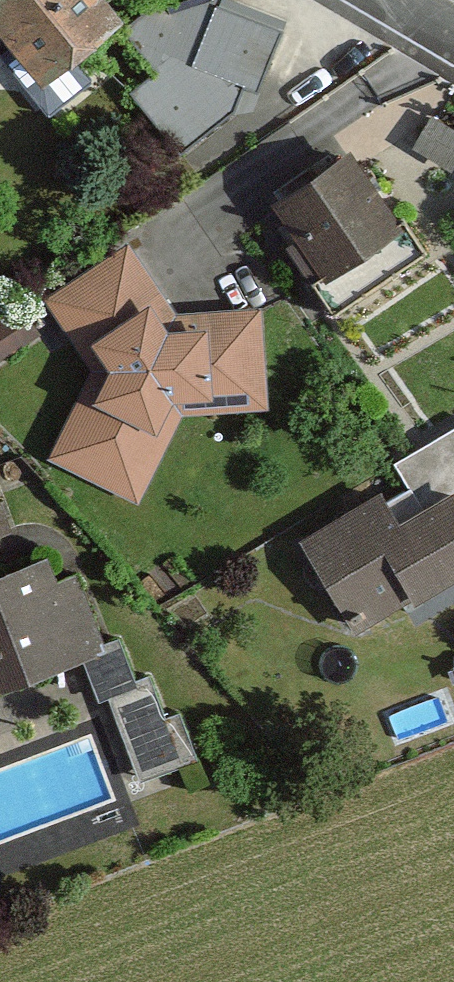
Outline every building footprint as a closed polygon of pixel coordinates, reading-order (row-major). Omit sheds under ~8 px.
[(118,15),(105,0),(0,0),(0,32),(33,74),(118,15)] [(126,27),(166,76),(133,98),(189,161),(263,95),(281,22),(241,0),(156,0),(126,27)] [(361,154),(273,207),(323,288),(411,234),(361,154)] [(126,245),(44,300),(94,373),(50,464),(139,507),(182,418),(266,411),(258,307),(173,314),(126,245)] [(297,536),(354,638),(453,582),(453,436),(404,464),(421,494),(390,511),(378,490),(297,536)] [(22,527),(0,469),(0,535),(22,527)] [(0,574),(0,675),(7,694),(100,660),(60,551),(0,574)] [(115,689),(140,769),(185,755),(160,675),(115,689)]
